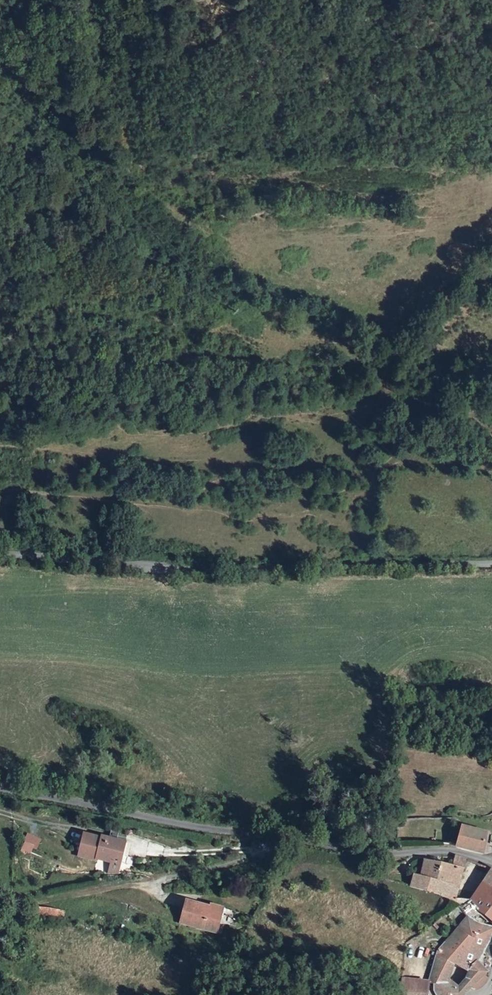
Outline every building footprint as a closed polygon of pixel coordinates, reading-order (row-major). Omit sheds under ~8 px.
[(485,834),(459,826),(455,847),(484,853),(485,834)] [(36,849),(40,838),(26,832),(22,843),(36,849)] [(103,840),(86,835),(80,856),(98,861),(99,857),(103,858),(105,862),(113,864),(114,859),(122,861),(127,863),(129,855),(124,854),(126,846),(103,839),(103,840)] [(462,869),(465,859),(454,855),(451,866),(456,867),(462,869)] [(414,859),(411,874),(419,876),(424,860),(422,860),(417,859),(414,859)] [(456,867),(451,866),(424,860),(419,876),(411,874),(408,887),(427,893),(428,891),(453,901),(456,890),(452,885),(456,867)] [(462,869),(456,867),(452,885),(456,890),(462,869)] [(490,868),(468,901),(480,913),(491,891),(491,869),(490,868)] [(208,906),(209,903),(185,897),(180,918),(216,927),(221,909),(208,906)] [(221,909),(216,927),(222,929),(228,903),(211,898),(209,903),(208,906),(221,909)] [(62,921),(64,912),(38,906),(36,915),(62,921)] [(474,937),(477,926),(467,918),(458,932),(474,937)] [(487,941),(474,937),(461,959),(467,962),(465,966),(469,968),(466,975),(471,987),(478,987),(484,980),(481,976),(486,972),(475,963),(482,951),(487,941)] [(429,982),(435,983),(434,990),(437,994),(455,994),(446,983),(453,962),(455,957),(449,944),(449,945),(441,951),(436,955),(433,962),(429,982)] [(398,994),(427,994),(429,982),(400,978),(399,986),(398,994)]
